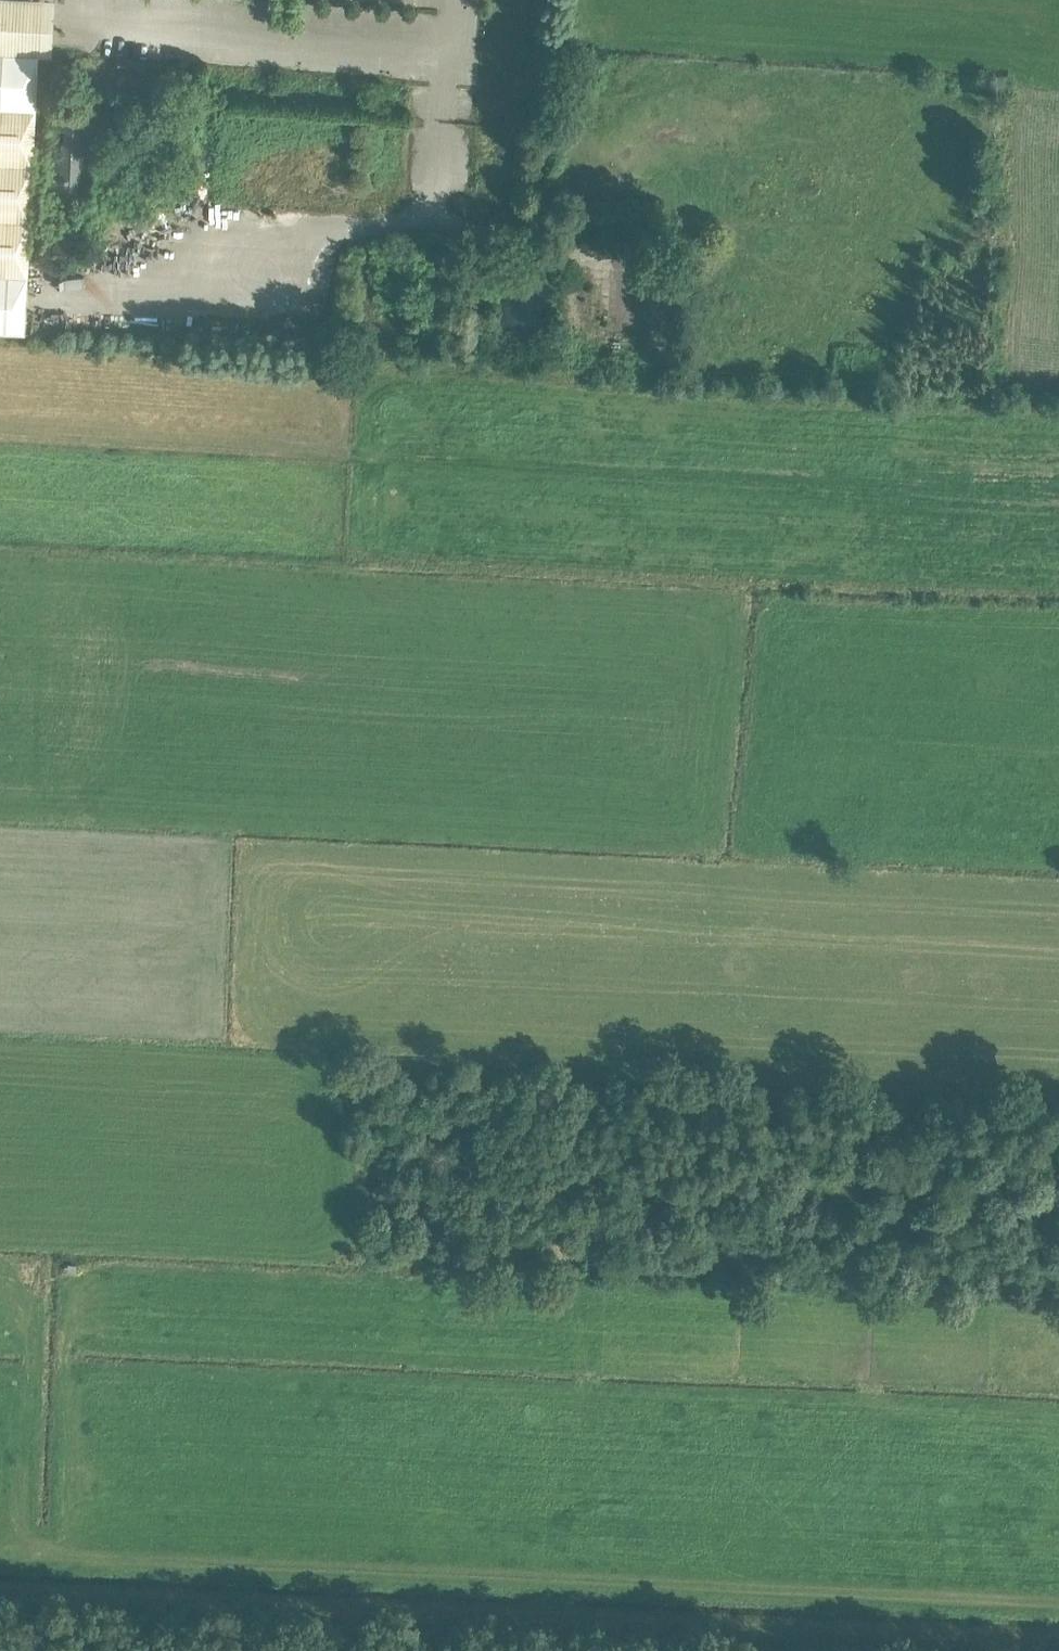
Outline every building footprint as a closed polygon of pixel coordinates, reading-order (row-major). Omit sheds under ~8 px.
[(2,0),(0,0),(0,331),(29,332),(31,275),(39,52),(2,0)]
